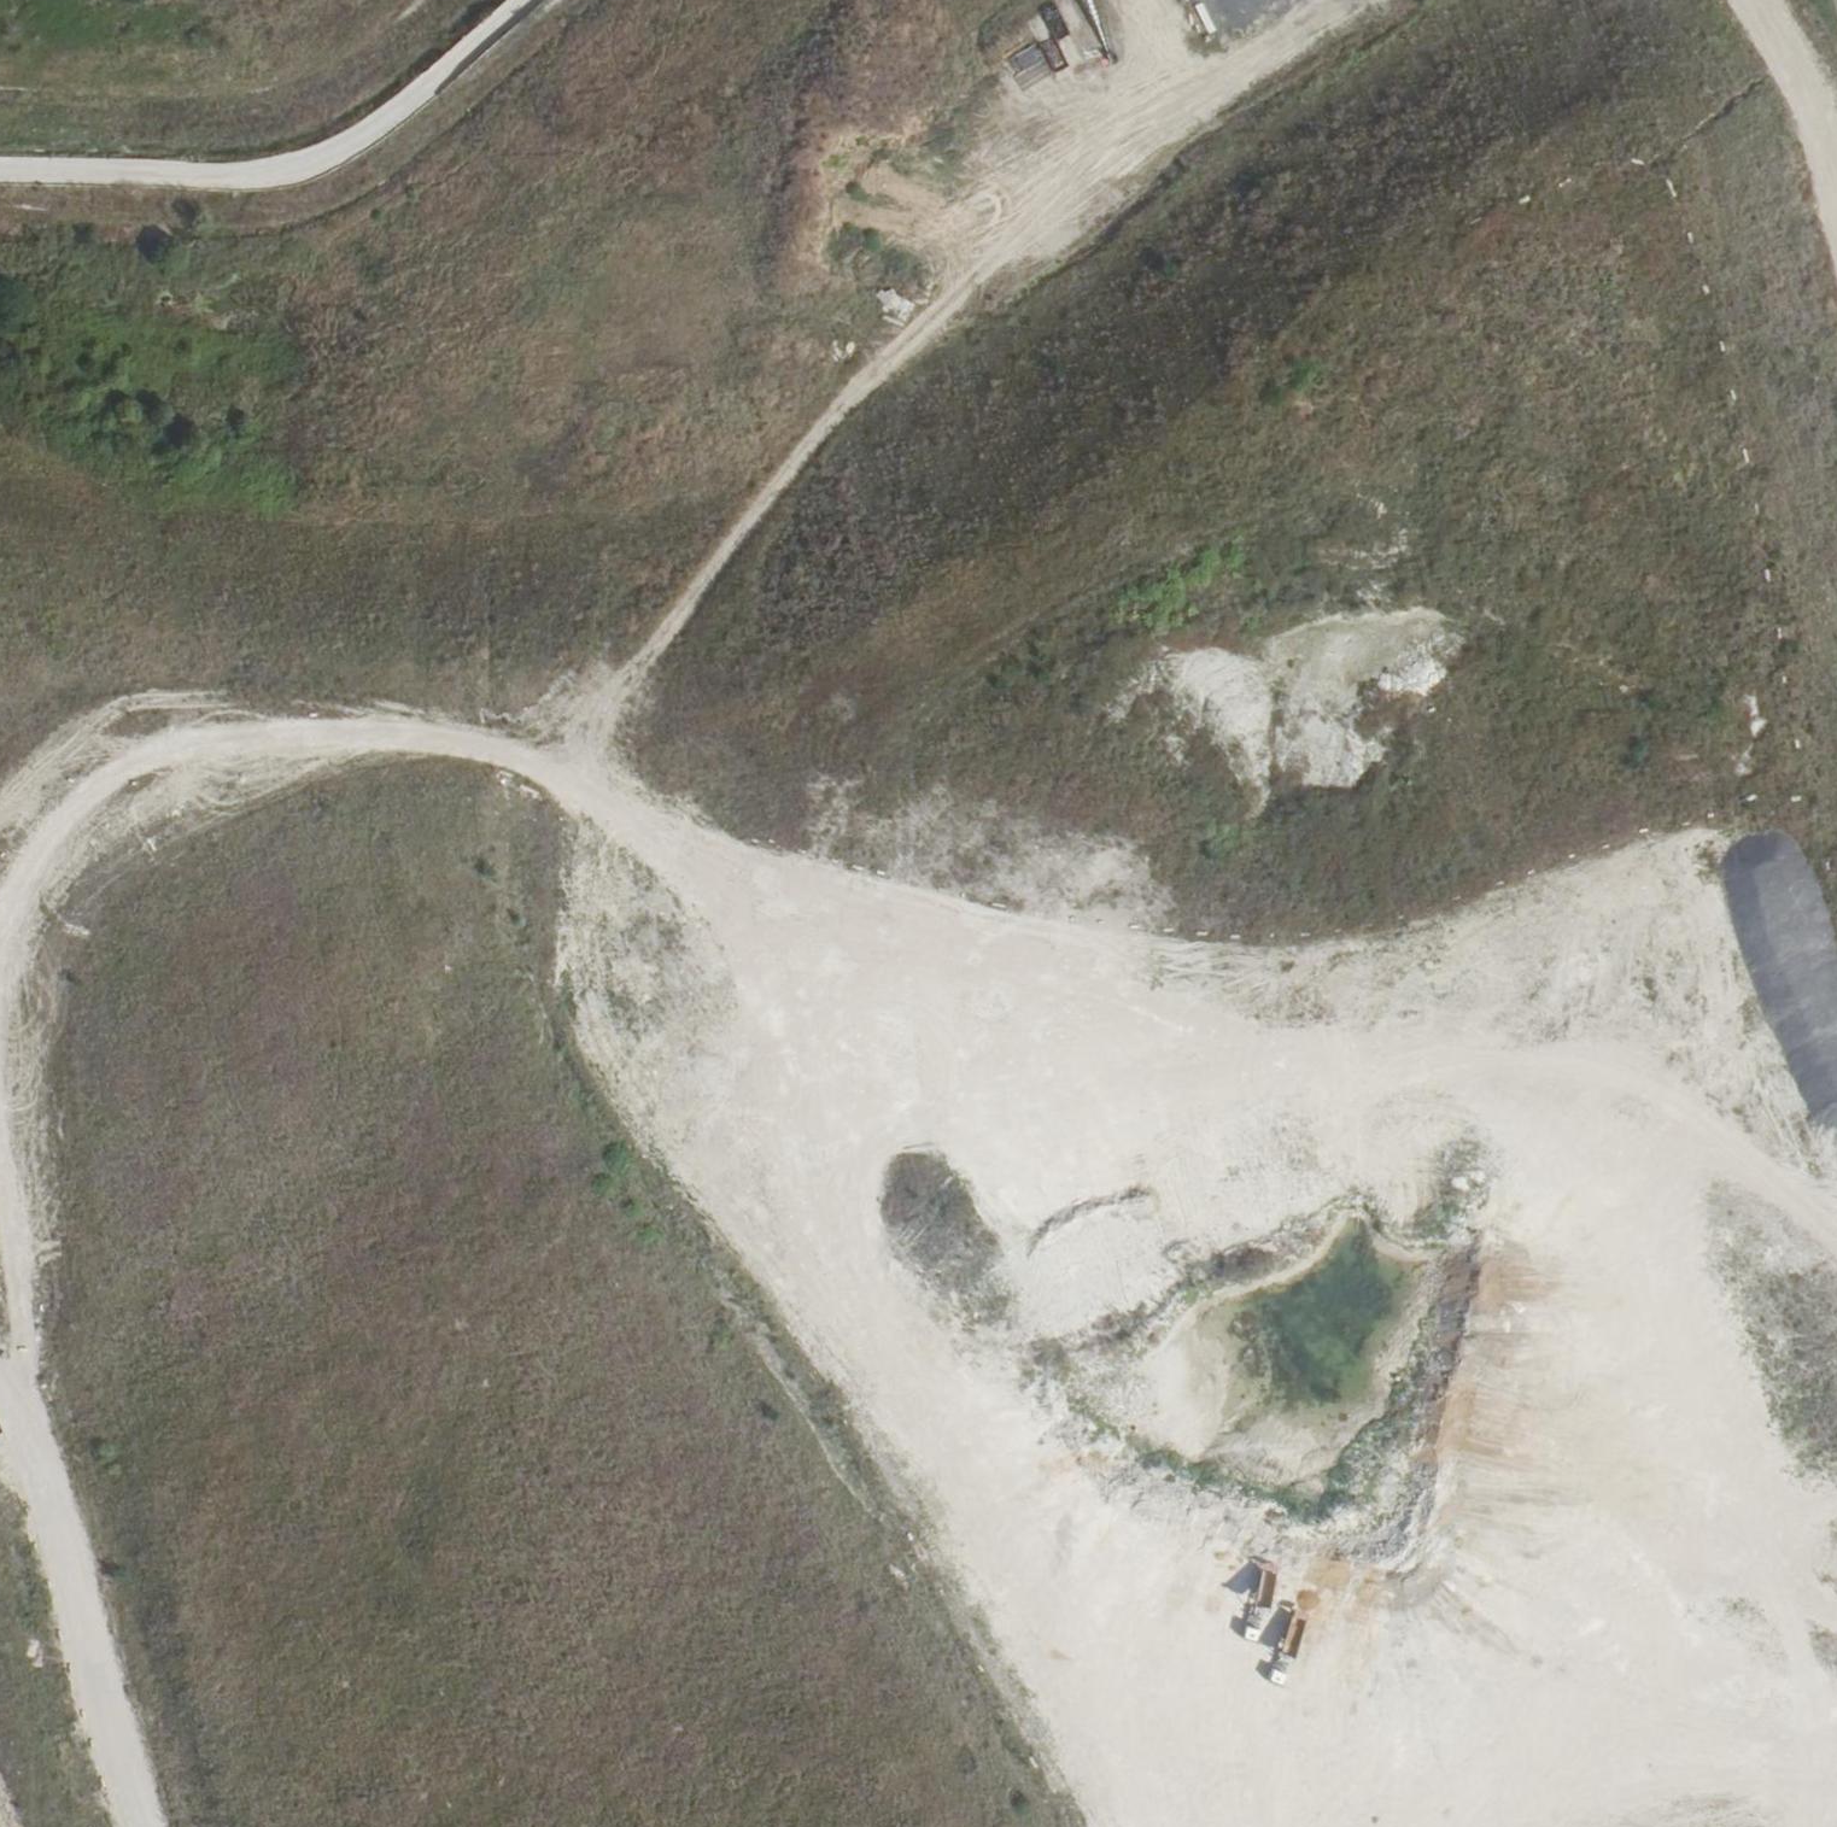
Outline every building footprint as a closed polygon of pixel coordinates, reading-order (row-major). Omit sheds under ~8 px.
[(1061,79),(1102,56),(1085,26),(1085,25),(1071,0),(1061,0),(1028,19),(1044,46),(1043,47),(1061,79)] [(882,309),(899,317),(907,299),(891,291),(882,309)]
